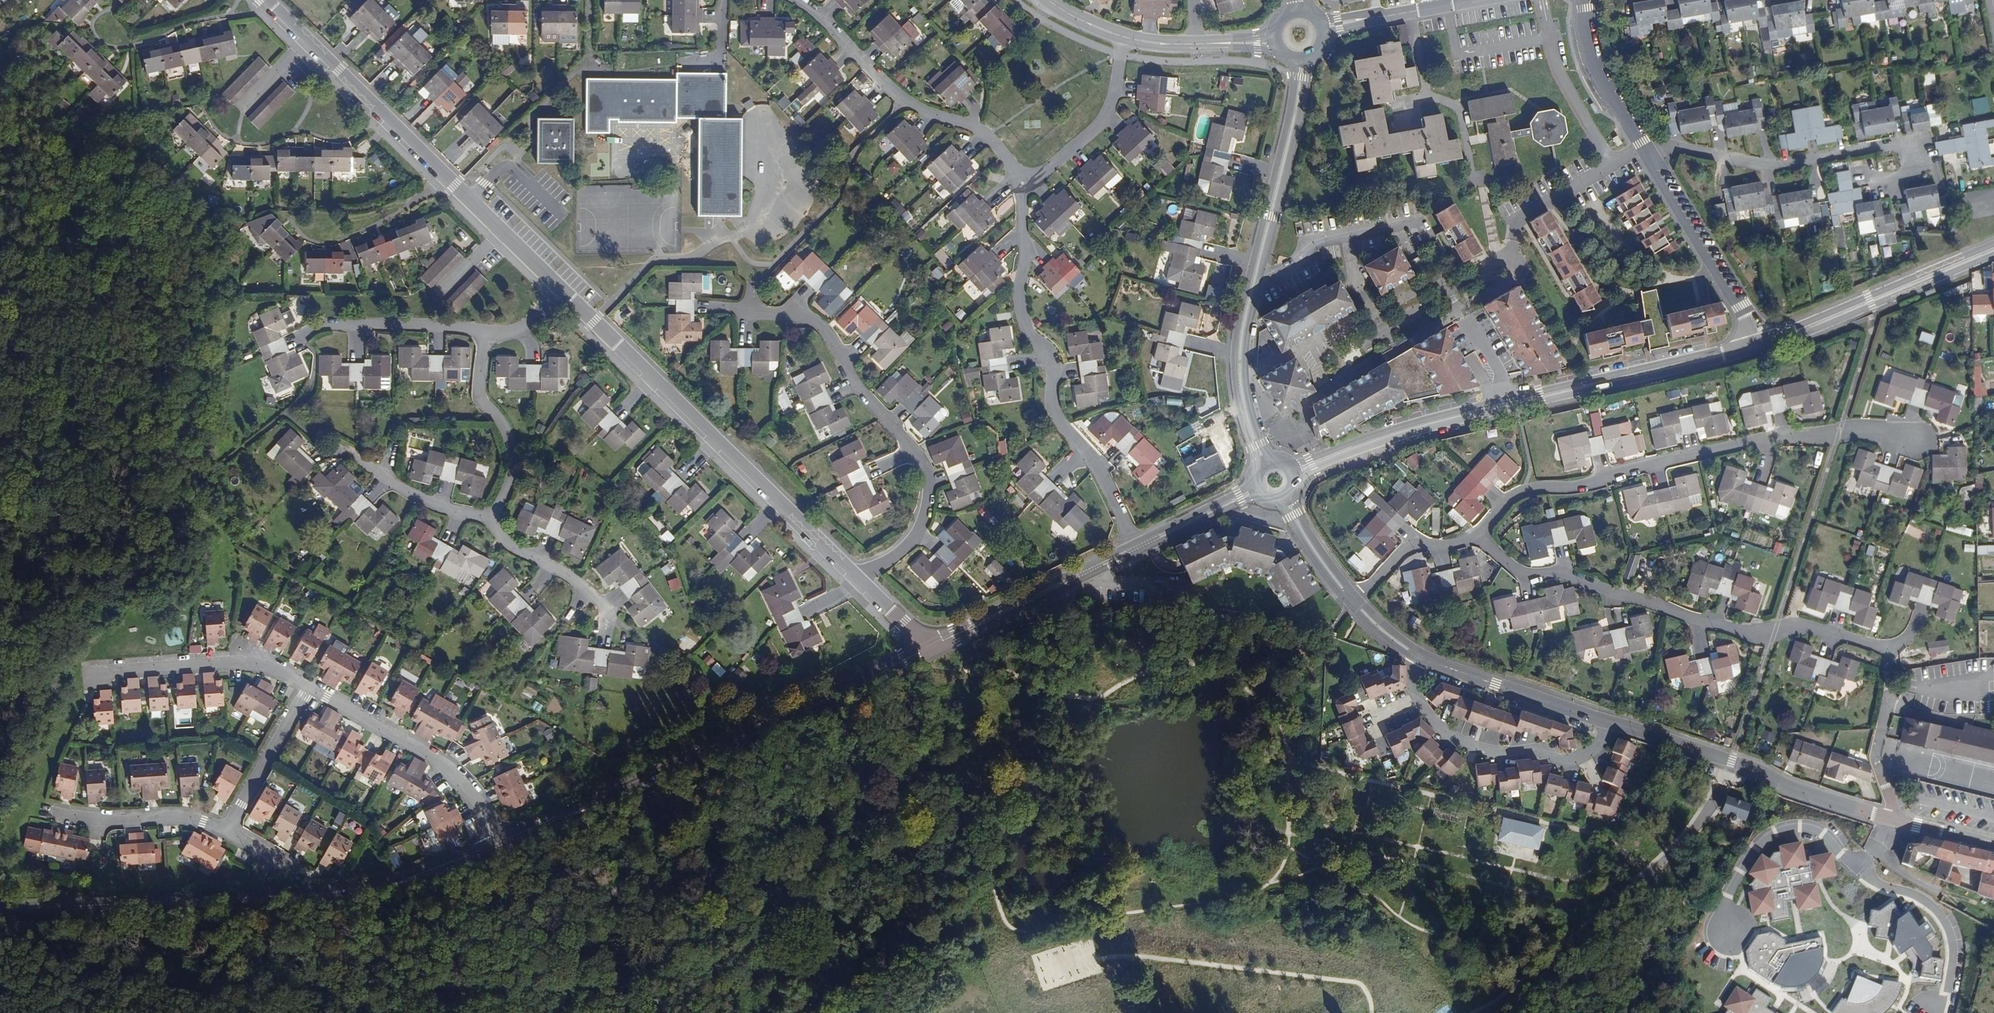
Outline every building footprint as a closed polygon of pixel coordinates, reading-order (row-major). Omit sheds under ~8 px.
[(88,12),(76,0),(71,0),(61,10),(68,17),(78,26),(83,22),(81,20),(88,12)] [(88,12),(96,5),(98,6),(103,0),(76,0),(88,12)] [(170,5),(175,10),(185,0),(164,0),(170,5)] [(362,32),(382,11),(371,0),(368,0),(351,17),(358,24),(356,26),(362,32)] [(622,13),(622,0),(604,0),(604,13),(622,13)] [(622,13),(639,13),(639,0),(622,0),(622,13)] [(671,17),(700,17),(700,10),(697,9),(697,0),(671,0),(671,17)] [(838,4),(842,9),(845,7),(852,15),(868,0),(842,0),(838,4)] [(987,3),(985,0),(959,0),(968,10),(958,20),(963,26),(970,19),(987,3)] [(1152,0),(1135,0),(1133,13),(1143,14),(1143,18),(1150,19),(1152,0)] [(1150,19),(1158,20),(1158,17),(1169,18),(1169,13),(1176,14),(1178,0),(1152,0),(1150,19)] [(1219,14),(1242,7),(1240,0),(1215,0),(1219,14)] [(1649,1),(1653,24),(1668,21),(1669,29),(1677,28),(1673,10),(1666,11),(1664,0),(1653,0),(1649,1)] [(1673,10),(1677,28),(1683,27),(1684,24),(1698,22),(1694,0),(1679,0),(1680,9),(1673,10)] [(1698,22),(1712,19),(1714,22),(1721,20),(1720,15),(1717,2),(1710,3),(1709,0),(1694,0),(1698,22)] [(1720,15),(1721,20),(1723,34),(1730,33),(1729,23),(1744,21),(1740,0),(1729,0),(1724,1),(1726,14),(1720,15)] [(1744,21),(1759,18),(1760,27),(1767,26),(1767,21),(1764,7),(1757,9),(1755,0),(1740,0),(1744,21)] [(1843,8),(1827,10),(1830,29),(1846,26),(1845,17),(1852,16),(1853,24),(1855,25),(1855,29),(1860,28),(1860,23),(1857,0),(1841,0),(1843,8)] [(1860,23),(1882,19),(1879,1),(1872,2),(1871,0),(1857,0),(1860,23)] [(1879,1),(1882,19),(1891,18),(1905,15),(1904,6),(1903,0),(1884,0),(1879,1)] [(1904,6),(1918,4),(1919,12),(1927,11),(1925,0),(1903,0),(1904,6)] [(1927,11),(1928,17),(1936,15),(1933,1),(1939,0),(1925,0),(1927,11)] [(1951,15),(1966,13),(1964,4),(1972,3),(1972,0),(1948,0),(1951,15)] [(1653,24),(1649,1),(1633,4),(1636,17),(1628,18),(1630,26),(1631,36),(1654,32),(1653,24)] [(1787,4),(1790,27),(1792,36),(1814,32),(1811,13),(1804,15),(1802,1),(1787,4)] [(991,35),(1009,19),(1004,13),(1002,15),(995,7),(993,9),(987,3),(970,19),(975,25),(979,21),(991,35)] [(1774,20),(1767,21),(1767,26),(1770,40),(1792,36),(1790,27),(1787,4),(1772,6),(1774,20)] [(510,34),(510,5),(502,5),(502,8),(492,8),(491,43),(510,43),(510,34)] [(516,5),(510,5),(510,34),(527,35),(527,8),(517,8),(516,5)] [(543,40),(544,42),(559,42),(559,35),(559,5),(552,5),(552,8),(542,8),(542,35),(543,40)] [(566,5),(559,5),(559,35),(565,34),(577,35),(577,8),(566,8),(566,5)] [(1772,6),(1764,7),(1767,21),(1774,20),(1772,6)] [(61,24),(68,17),(61,10),(53,17),(61,24)] [(382,11),(362,32),(366,37),(369,35),(376,42),(395,24),(382,11)] [(919,25),(925,17),(918,12),(912,20),(919,25)] [(700,17),(671,17),(671,34),(697,35),(697,24),(700,25),(700,17)] [(749,44),(767,44),(767,17),(760,17),(760,20),(750,20),(749,44)] [(767,44),(767,55),(784,55),(784,31),(793,32),(793,22),(784,21),(784,20),(775,20),(774,17),(767,17),(767,44)] [(873,43),(878,48),(900,29),(888,17),(870,33),(876,41),(873,43)] [(1017,36),(1022,40),(1032,31),(1033,31),(1029,26),(1020,34),(1012,26),(1014,24),(1009,19),(991,35),(1004,49),(1017,36)] [(1397,26),(1397,41),(1408,41),(1408,26),(1397,26)] [(900,29),(878,48),(883,54),(886,51),(893,59),(911,41),(900,29)] [(73,32),(64,41),(56,32),(46,42),(55,51),(58,48),(69,59),(86,42),(82,37),(80,39),(73,32)] [(214,38),(218,59),(236,55),(231,32),(223,33),(223,36),(214,38)] [(391,63),(397,68),(418,47),(405,35),(387,53),(394,60),(391,63)] [(795,62),(814,49),(805,35),(793,43),(799,52),(791,57),(795,62)] [(200,64),(218,59),(214,38),(202,41),(202,38),(195,39),(200,64)] [(182,67),(200,64),(195,39),(187,42),(188,44),(178,46),(182,67)] [(92,48),(86,42),(69,59),(83,73),(99,57),(91,50),(92,48)] [(1399,42),(1380,45),(1381,55),(1355,60),(1358,79),(1369,77),(1374,104),(1393,101),(1392,92),(1418,86),(1415,67),(1404,69),(1399,42)] [(164,72),(182,67),(178,46),(177,44),(169,45),(169,48),(159,50),(164,72)] [(418,47),(397,68),(402,73),(405,71),(412,78),(430,59),(418,47)] [(145,75),(164,72),(159,50),(149,53),(148,50),(141,52),(145,75)] [(801,70),(813,83),(833,64),(828,58),(826,61),(819,53),(801,70)] [(106,65),(99,57),(83,73),(96,85),(114,69),(108,63),(106,65)] [(83,73),(69,59),(63,65),(77,79),(83,73)] [(264,74),(269,69),(258,59),(253,64),(264,74)] [(941,74),(964,98),(970,93),(968,91),(975,84),(954,62),(941,74)] [(259,79),(264,74),(253,64),(248,69),(259,79)] [(839,69),(833,64),(813,83),(796,98),(803,105),(819,90),(825,96),(843,79),(836,72),(839,69)] [(119,74),(114,69),(96,85),(110,99),(125,84),(117,76),(119,74)] [(254,84),(259,79),(248,69),(243,74),(254,84)] [(429,97),(434,103),(455,81),(442,69),(424,88),(431,95),(429,97)] [(894,76),(903,86),(910,80),(900,70),(894,76)] [(959,103),(964,98),(941,74),(940,72),(928,83),(950,108),(957,102),(959,103)] [(248,90),(254,84),(243,74),(237,80),(248,90)] [(676,81),(676,119),(698,119),(726,119),(726,75),(676,75),(676,81)] [(1173,98),(1174,90),(1175,80),(1175,79),(1141,76),(1140,86),(1137,85),(1136,93),(1164,97),(1173,98)] [(243,95),(248,90),(237,80),(232,85),(243,95)] [(675,123),(676,119),(676,81),(615,80),(587,80),(586,133),(609,133),(609,120),(618,120),(618,123),(675,123)] [(455,81),(434,103),(439,108),(442,105),(449,112),(467,94),(455,81)] [(294,93),(283,82),(278,87),(289,98),(294,93)] [(232,85),(227,90),(238,100),(243,95),(232,85)] [(289,98),(278,87),(273,93),(283,103),(289,98)] [(227,90),(222,95),(232,105),(238,100),(227,90)] [(835,108),(847,121),(867,102),(862,96),(860,98),(853,92),(835,108)] [(278,108),(283,103),(273,93),(268,98),(278,108)] [(1162,114),(1164,97),(1136,93),(1135,100),(1139,101),(1138,111),(1162,114)] [(1512,94),(1469,101),(1473,122),(1497,117),(1498,122),(1488,124),(1496,167),(1516,164),(1511,138),(1536,134),(1538,143),(1563,139),(1559,114),(1534,118),(1535,127),(1510,131),(1508,120),(1505,121),(1505,115),(1515,114),(1512,94)] [(1707,105),(1693,108),(1696,131),(1711,129),(1710,126),(1709,115),(1715,114),(1714,107),(1713,96),(1705,97),(1707,105)] [(1890,106),(1876,108),(1880,134),(1894,131),(1895,130),(1893,116),(1900,115),(1896,96),(1889,98),(1890,106)] [(787,97),(779,101),(783,108),(791,104),(787,97)] [(273,114),(278,108),(268,98),(262,103),(273,114)] [(59,106),(67,111),(71,104),(63,99),(59,106)] [(747,111),(756,106),(751,99),(743,104),(747,111)] [(1739,112),(1742,135),(1758,132),(1758,128),(1756,118),(1763,117),(1760,99),(1752,100),(1753,109),(1739,112)] [(1880,134),(1876,108),(1875,101),(1860,103),(1852,105),(1855,123),(1862,122),(1864,135),(1864,136),(1865,136),(1880,134)] [(867,102),(847,121),(860,134),(878,117),(870,109),(872,107),(867,102)] [(1696,131),(1693,108),(1677,111),(1675,102),(1668,104),(1671,122),(1678,121),(1680,135),(1696,131)] [(268,119),(273,114),(262,103),(257,108),(268,119)] [(1738,103),(1722,105),(1723,114),(1739,112),(1738,103)] [(465,133),(470,138),(491,117),(478,105),(460,123),(467,131),(465,133)] [(1722,105),(1714,107),(1715,114),(1717,125),(1725,124),(1728,138),(1742,135),(1739,112),(1723,114),(1722,105)] [(1805,107),(1811,140),(1816,139),(1818,145),(1836,142),(1837,139),(1843,138),(1841,124),(1824,127),(1820,105),(1805,107)] [(1908,106),(1901,107),(1906,131),(1912,130),(1913,132),(1930,129),(1927,112),(1910,115),(1908,106)] [(1927,107),(1931,126),(1939,125),(1936,106),(1927,107)] [(1807,141),(1811,140),(1805,107),(1793,110),(1796,132),(1778,135),(1781,149),(1788,148),(1789,151),(1808,147),(1807,141)] [(252,114),(263,125),(268,119),(257,108),(252,114)] [(1403,152),(1399,133),(1389,135),(1383,108),(1365,111),(1366,122),(1339,127),(1343,146),(1353,144),(1358,172),(1377,168),(1376,158),(1403,152)] [(1228,110),(1227,117),(1246,122),(1248,115),(1228,110)] [(252,114),(247,119),(258,130),(263,125),(252,114)] [(1715,114),(1709,115),(1710,126),(1717,125),(1715,114)] [(1426,128),(1399,133),(1403,152),(1413,150),(1418,177),(1437,173),(1435,163),(1462,158),(1458,139),(1448,141),(1443,115),(1424,118),(1426,128)] [(173,131),(186,144),(201,129),(203,127),(198,122),(195,123),(188,116),(173,131)] [(1763,117),(1756,118),(1758,128),(1766,126),(1765,116),(1763,117)] [(491,117),(470,138),(476,143),(478,140),(485,147),(503,128),(491,117)] [(1213,123),(1205,155),(1228,160),(1230,153),(1227,152),(1231,135),(1235,137),(1242,138),(1246,122),(1227,117),(1224,126),(1213,123)] [(574,120),(537,119),(537,164),(573,164),(574,132),(574,120)] [(726,119),(698,119),(697,217),(729,217),(741,217),(742,120),(726,119)] [(1209,122),(1198,119),(1194,140),(1204,142),(1209,122)] [(1936,142),(1937,150),(1988,140),(1986,127),(1993,126),(1993,119),(1962,125),(1964,137),(1936,142)] [(886,138),(898,151),(918,132),(913,127),(911,129),(904,121),(886,138)] [(1127,124),(1121,129),(1140,151),(1153,139),(1137,121),(1129,127),(1127,124)] [(1671,122),(1668,122),(1670,137),(1680,135),(1678,121),(1671,122)] [(1864,135),(1862,122),(1855,123),(1858,136),(1864,135)] [(186,144),(199,156),(215,140),(211,135),(208,136),(201,129),(186,144)] [(1140,151),(1121,129),(1116,134),(1119,137),(1111,144),(1128,162),(1140,151)] [(918,132),(898,151),(910,164),(927,147),(921,140),(923,138),(918,132)] [(1617,146),(1622,143),(1617,135),(1612,138),(1617,146)] [(215,140),(199,156),(212,169),(227,155),(219,147),(220,145),(215,140)] [(1937,150),(1938,156),(1967,151),(1970,169),(1993,165),(1993,156),(1991,157),(1988,140),(1937,150)] [(939,181),(966,156),(961,151),(958,152),(951,145),(927,168),(939,181)] [(277,172),(295,172),(296,148),(288,148),(288,151),(278,151),(277,157),(277,172)] [(295,172),(313,172),(313,151),(304,151),(303,149),(296,148),(295,172)] [(313,172),(332,173),(333,151),(322,151),(322,148),(314,148),(313,151),(313,172)] [(333,151),(332,173),(351,173),(363,173),(363,163),(351,162),(351,149),(344,149),(343,151),(333,151)] [(1089,159),(1083,164),(1103,185),(1108,181),(1115,174),(1116,173),(1100,155),(1092,162),(1089,159)] [(1228,160),(1205,155),(1199,178),(1201,179),(1200,184),(1201,185),(1202,188),(1205,190),(1207,190),(1208,192),(1228,197),(1233,178),(1224,176),(1221,175),(1223,167),(1227,168),(1228,160)] [(966,156),(939,181),(952,194),(976,171),(968,164),(970,162),(966,156)] [(233,181),(251,181),(252,160),(252,157),(243,157),(243,160),(233,160),(233,181)] [(252,160),(251,181),(269,181),(270,172),(277,172),(277,157),(270,157),(262,157),(262,160),(252,160)] [(1159,166),(1168,175),(1176,168),(1167,159),(1159,166)] [(895,160),(887,167),(894,174),(901,168),(895,160)] [(1103,185),(1083,164),(1079,168),(1081,171),(1073,178),(1090,197),(1103,185)] [(1857,211),(1853,189),(1850,170),(1837,173),(1840,191),(1828,193),(1834,227),(1841,226),(1839,214),(1857,211)] [(1119,178),(1115,174),(1108,181),(1112,185),(1119,178)] [(1644,191),(1636,176),(1624,184),(1628,190),(1615,198),(1620,205),(1624,203),(1628,210),(1624,212),(1629,220),(1632,218),(1636,224),(1633,227),(1637,234),(1641,232),(1645,239),(1642,241),(1646,248),(1650,246),(1655,254),(1663,248),(1668,255),(1680,248),(1675,240),(1673,241),(1669,244),(1668,241),(1665,237),(1671,233),(1666,226),(1665,227),(1660,230),(1659,227),(1656,223),(1662,219),(1657,212),(1656,213),(1652,215),(1650,213),(1647,208),(1653,205),(1649,197),(1647,198),(1643,201),(1641,198),(1639,194),(1644,191)] [(1768,215),(1775,213),(1775,211),(1772,197),(1771,195),(1764,196),(1762,182),(1747,185),(1751,209),(1766,207),(1768,215)] [(1736,212),(1751,209),(1747,185),(1732,188),(1733,194),(1734,201),(1727,202),(1730,222),(1737,220),(1736,212)] [(1949,215),(1946,197),(1938,198),(1935,185),(1920,187),(1924,210),(1926,209),(1939,207),(1940,215),(1941,216),(1949,215)] [(1901,205),(1904,223),(1912,221),(1910,212),(1924,210),(1920,187),(1905,190),(1908,204),(1901,205)] [(1052,192),(1047,197),(1066,219),(1079,207),(1062,188),(1055,195),(1052,192)] [(1877,231),(1871,201),(1864,203),(1861,188),(1853,189),(1857,211),(1860,228),(1870,226),(1871,232),(1877,231)] [(979,202),(968,189),(957,198),(962,203),(947,216),(959,229),(966,223),(986,205),(981,199),(979,202)] [(1795,192),(1799,217),(1801,225),(1822,221),(1819,203),(1812,204),(1809,190),(1795,192)] [(1775,211),(1775,213),(1778,229),(1785,228),(1784,220),(1799,217),(1795,192),(1780,195),(1782,210),(1775,211)] [(1733,194),(1726,195),(1727,202),(1734,201),(1733,194)] [(1780,195),(1772,197),(1775,211),(1782,210),(1780,195)] [(1066,219),(1047,197),(1041,202),(1044,205),(1036,212),(1042,218),(1053,230),(1066,219)] [(1883,213),(1880,200),(1871,201),(1877,231),(1878,235),(1885,234),(1887,244),(1897,242),(1892,215),(1883,216),(1883,213)] [(1726,213),(1724,203),(1715,204),(1717,215),(1726,213)] [(1454,204),(1435,215),(1444,231),(1442,232),(1449,244),(1452,243),(1454,246),(1463,263),(1482,252),(1471,232),(1467,235),(1466,234),(1462,227),(1466,225),(1454,204)] [(977,236),(995,220),(988,212),(990,210),(986,205),(966,223),(977,236)] [(1939,207),(1926,209),(1927,217),(1940,215),(1939,207)] [(1200,232),(1203,233),(1211,234),(1216,215),(1197,210),(1193,221),(1182,218),(1178,235),(1184,237),(1183,245),(1200,248),(1201,241),(1198,241),(1200,232)] [(1581,270),(1583,269),(1567,243),(1566,243),(1563,239),(1564,239),(1560,232),(1559,232),(1556,234),(1553,230),(1557,228),(1558,228),(1548,211),(1530,222),(1539,238),(1539,239),(1542,237),(1544,241),(1539,244),(1546,255),(1548,253),(1563,279),(1561,281),(1568,293),(1573,290),(1575,293),(1573,295),(1583,312),(1594,309),(1593,305),(1601,300),(1591,284),(1590,285),(1588,281),(1589,280),(1585,273),(1584,274),(1580,276),(1578,272),(1581,270)] [(1053,230),(1042,218),(1035,224),(1047,236),(1053,230)] [(406,228),(413,248),(431,241),(423,219),(415,222),(415,224),(411,226),(406,228)] [(1072,226),(1066,219),(1053,230),(1060,237),(1072,226)] [(287,234),(280,227),(281,225),(275,220),(259,236),(273,249),(287,234)] [(396,255),(413,248),(406,228),(396,231),(395,229),(388,232),(396,255)] [(380,261),(396,255),(388,232),(381,235),(382,237),(372,241),(380,261)] [(1136,242),(1138,235),(1127,233),(1126,240),(1136,242)] [(295,242),(287,234),(273,249),(285,262),(302,245),(297,240),(295,242)] [(1885,234),(1878,235),(1880,246),(1887,244),(1885,234)] [(362,268),(380,261),(372,241),(371,239),(364,242),(364,244),(354,248),(362,268)] [(981,245),(963,261),(974,275),(995,256),(991,250),(988,252),(981,245)] [(1200,248),(1183,245),(1181,251),(1175,250),(1171,266),(1181,269),(1179,280),(1199,285),(1204,266),(1196,263),(1192,263),(1194,255),(1198,256),(1200,248)] [(457,262),(462,257),(452,247),(446,252),(457,262)] [(944,255),(938,248),(932,254),(938,261),(944,255)] [(1413,275),(1397,248),(1365,266),(1381,294),(1413,275)] [(305,273),(324,274),(325,250),(317,250),(316,253),(306,253),(305,273)] [(325,250),(324,274),(342,274),(342,272),(350,272),(350,257),(342,257),(342,253),(332,253),(332,251),(325,250)] [(451,268),(457,262),(446,252),(441,257),(451,268)] [(794,281),(800,276),(803,274),(808,280),(806,282),(811,287),(828,269),(811,252),(802,260),(797,255),(782,269),(794,281)] [(1052,257),(1047,261),(1065,283),(1070,278),(1078,271),(1062,253),(1054,259),(1052,257)] [(953,265),(944,255),(938,261),(947,271),(953,265)] [(995,256),(974,275),(970,279),(982,292),(990,285),(996,293),(1007,283),(1001,275),(1005,272),(998,264),(1000,262),(995,256)] [(446,273),(451,268),(441,257),(436,262),(446,273)] [(974,275),(963,261),(959,265),(970,278),(974,275)] [(1065,283),(1047,261),(1041,266),(1043,269),(1035,276),(1052,295),(1065,283)] [(441,279),(446,273),(436,262),(430,268),(441,279)] [(940,266),(933,272),(941,281),(948,274),(940,266)] [(436,284),(441,279),(430,268),(425,273),(436,284)] [(794,281),(782,269),(775,276),(775,279),(783,288),(787,288),(794,281)] [(852,293),(828,269),(811,287),(817,293),(819,291),(825,296),(823,299),(818,304),(829,315),(852,293)] [(481,286),(486,281),(476,271),(471,277),(481,286)] [(1081,275),(1078,271),(1070,278),(1074,282),(1081,275)] [(1992,274),(1991,271),(1983,271),(1984,288),(1992,288),(1992,274)] [(420,278),(427,286),(430,289),(436,284),(425,273),(420,278)] [(676,300),(675,308),(693,308),(693,300),(689,300),(689,292),(693,292),(701,292),(701,275),(681,274),(681,283),(670,283),(669,300),(676,300)] [(803,274),(800,276),(806,282),(808,280),(803,274)] [(471,277),(466,282),(476,292),(481,286),(471,277)] [(466,282),(460,287),(470,298),(476,292),(466,282)] [(1282,352),(1355,309),(1339,282),(1314,295),(1311,289),(1262,318),(1282,352)] [(1207,299),(1219,301),(1221,288),(1209,286),(1207,299)] [(460,287),(455,292),(465,303),(470,298),(460,287)] [(1564,366),(1517,287),(1484,306),(1523,375),(1564,366)] [(1683,333),(1684,340),(1704,335),(1702,328),(1706,326),(1707,328),(1725,323),(1723,312),(1726,310),(1721,302),(1702,307),(1702,308),(1700,308),(1698,309),(1697,308),(1690,310),(1690,311),(1685,312),(1685,311),(1662,316),(1656,289),(1642,293),(1645,320),(1620,326),(1620,327),(1616,328),(1616,327),(1608,329),(1608,330),(1604,331),(1604,330),(1584,334),(1589,355),(1601,352),(1602,359),(1622,354),(1620,346),(1619,341),(1626,339),(1627,345),(1628,346),(1643,342),(1643,340),(1648,338),(1650,351),(1669,346),(1666,334),(1670,333),(1671,336),(1683,333)] [(450,298),(460,308),(465,303),(455,292),(450,298)] [(1992,295),(1971,295),(1971,314),(1993,313),(1993,311),(1992,295)] [(445,303),(455,313),(460,308),(450,298),(445,303)] [(856,314),(864,307),(858,302),(851,309),(856,314)] [(1184,324),(1188,325),(1195,327),(1200,307),(1181,302),(1177,313),(1167,310),(1162,328),(1168,328),(1166,336),(1184,341),(1186,333),(1181,332),(1184,324)] [(849,335),(853,330),(856,327),(862,333),(859,336),(864,341),(882,323),(865,306),(864,307),(856,314),(851,309),(837,322),(849,335)] [(693,308),(675,308),(675,315),(669,315),(669,332),(680,332),(680,340),(700,341),(700,324),(692,323),(689,324),(688,316),(693,316),(693,308)] [(275,332),(278,330),(285,327),(278,309),(259,316),(263,328),(253,332),(259,348),(264,345),(267,353),(285,346),(282,339),(279,340),(275,332)] [(945,332),(954,326),(949,320),(941,326),(945,332)] [(906,348),(882,323),(864,341),(870,346),(873,343),(879,349),(877,353),(872,357),(884,369),(906,348)] [(856,327),(853,330),(859,336),(862,333),(856,327)] [(988,360),(989,366),(1007,364),(1005,355),(1001,356),(1000,348),(1004,347),(1012,346),(1009,327),(989,330),(990,341),(979,342),(982,360),(988,360)] [(1313,406),(1318,414),(1328,432),(1332,440),(1401,400),(1403,403),(1477,385),(1444,329),(1313,406)] [(1070,354),(1077,353),(1081,353),(1082,360),(1078,361),(1079,368),(1097,366),(1096,358),(1102,358),(1101,341),(1088,342),(1086,331),(1066,334),(1070,354)] [(1184,341),(1166,336),(1164,342),(1158,341),(1155,359),(1166,361),(1163,372),(1183,377),(1188,358),(1180,356),(1175,355),(1178,347),(1182,348),(1184,341)] [(729,352),(729,349),(729,341),(711,341),(711,361),(719,361),(720,373),(736,373),(737,366),(744,367),(744,349),(737,349),(736,353),(729,352)] [(744,349),(744,367),(752,367),(752,374),(769,374),(769,362),(777,361),(778,342),(760,341),(760,349),(760,353),(752,353),(752,349),(744,349)] [(870,346),(877,353),(879,349),(873,343),(870,346)] [(285,346),(267,353),(270,358),(265,361),(271,377),(281,373),(286,383),(305,376),(297,357),(290,360),(286,361),(284,353),(287,352),(285,346)] [(435,355),(427,355),(427,359),(419,359),(419,355),(419,348),(399,347),(399,368),(411,368),(410,380),(435,380),(435,355)] [(442,355),(435,355),(435,380),(468,380),(468,348),(451,348),(450,355),(450,360),(442,360),(442,355)] [(348,382),(355,382),(355,364),(348,364),(348,368),(340,368),(340,364),(339,356),(320,355),(319,376),(330,376),(331,388),(348,388),(348,382)] [(355,364),(355,382),(363,382),(363,389),(380,389),(380,377),(389,377),(389,357),(372,356),(372,361),(372,369),(363,369),(363,364),(355,364)] [(532,365),(525,365),(525,369),(516,369),(516,365),(517,357),(496,357),(496,376),(508,377),(508,388),(525,388),(525,383),(532,382),(532,365)] [(532,365),(532,382),(539,383),(539,389),(556,389),(557,377),(565,378),(566,358),(548,357),(548,365),(548,369),(540,369),(540,365),(532,365)] [(1279,411),(1313,391),(1295,359),(1260,379),(1279,411)] [(372,369),(372,361),(363,360),(363,364),(363,369),(372,369)] [(828,398),(825,392),(822,395),(817,385),(821,383),(828,379),(822,364),(803,373),(806,381),(796,386),(803,401),(809,400),(812,406),(828,398)] [(1017,378),(1009,379),(1005,380),(1004,371),(1008,371),(1007,364),(989,366),(990,374),(984,375),(986,391),(998,390),(1000,401),(1019,399),(1017,378)] [(1104,365),(1097,366),(1079,368),(1080,375),(1085,375),(1086,384),(1082,385),(1074,385),(1077,405),(1096,403),(1096,397),(1108,395),(1104,365)] [(1980,396),(1986,395),(1985,386),(1980,386),(1979,367),(1973,367),(1973,398),(1980,396)] [(964,379),(979,378),(979,368),(964,368),(964,379)] [(1891,406),(1894,399),(1895,394),(1910,400),(1909,404),(1915,406),(1921,389),(1915,387),(1917,381),(1893,372),(1889,384),(1881,381),(1874,400),(1891,406)] [(806,381),(803,373),(792,377),(796,386),(806,381)] [(889,403),(894,398),(897,395),(903,401),(900,404),(906,409),(919,396),(914,391),(918,386),(906,374),(897,382),(892,377),(878,392),(889,403)] [(1784,393),(1776,395),(1780,412),(1787,411),(1786,407),(1804,403),(1805,407),(1807,414),(1823,411),(1818,391),(1810,393),(1807,381),(1782,387),(1784,393)] [(822,395),(825,392),(821,383),(817,385),(822,395)] [(598,424),(602,429),(615,416),(609,411),(606,415),(601,408),(604,405),(609,399),(595,385),(580,399),(589,408),(580,416),(592,429),(598,424)] [(1928,391),(1921,389),(1915,406),(1922,408),(1923,405),(1940,410),(1939,414),(1936,422),(1952,427),(1962,396),(1930,385),(1928,391)] [(1768,390),(1751,394),(1754,406),(1742,408),(1746,428),(1766,423),(1765,416),(1764,412),(1771,410),(1772,414),(1780,412),(1776,395),(1769,396),(1768,390)] [(1754,406),(1751,394),(1739,397),(1742,408),(1754,406)] [(1895,394),(1894,399),(1909,404),(1910,400),(1895,394)] [(897,395),(894,398),(900,404),(903,401),(897,395)] [(924,401),(919,396),(906,409),(911,414),(914,411),(920,417),(917,420),(912,425),(925,438),(939,423),(933,416),(940,408),(928,396),(924,401)] [(831,405),(828,398),(812,406),(815,411),(810,415),(817,431),(828,425),(831,433),(850,424),(843,409),(835,412),(831,414),(828,407),(831,405)] [(1693,414),(1687,416),(1690,433),(1697,432),(1696,428),(1705,426),(1706,430),(1708,438),(1728,433),(1720,402),(1720,401),(1692,408),(1693,414)] [(1787,411),(1805,407),(1804,403),(1786,407),(1787,411)] [(1598,404),(1589,406),(1600,454),(1607,453),(1606,448),(1614,446),(1615,451),(1617,459),(1637,454),(1633,434),(1621,436),(1619,425),(1603,428),(1598,404)] [(609,411),(604,405),(601,408),(606,415),(609,411)] [(1922,408),(1939,414),(1940,410),(1923,405),(1922,408)] [(914,411),(911,414),(917,420),(920,417),(914,411)] [(1690,433),(1687,416),(1679,418),(1678,411),(1661,415),(1664,426),(1653,429),(1657,449),(1677,445),(1676,436),(1675,432),(1682,431),(1682,435),(1690,433)] [(1133,437),(1137,433),(1119,415),(1114,414),(1111,414),(1107,414),(1102,417),(1089,430),(1095,436),(1103,445),(1108,439),(1111,437),(1117,442),(1115,445),(1120,450),(1133,437)] [(1328,432),(1318,414),(1311,418),(1317,438),(1328,432)] [(608,434),(603,439),(616,451),(624,443),(630,448),(644,434),(633,421),(627,428),(624,431),(617,425),(620,422),(615,416),(602,429),(608,434)] [(1203,426),(1199,418),(1190,423),(1194,431),(1203,426)] [(624,431),(627,428),(620,422),(617,425),(624,431)] [(1178,431),(1182,441),(1195,435),(1191,425),(1178,431)] [(598,434),(603,439),(608,434),(602,429),(598,434)] [(314,463),(309,459),(306,462),(294,451),(297,448),(302,442),(291,430),(267,455),(273,461),(274,459),(292,476),(288,481),(293,486),(314,463)] [(1600,454),(1596,437),(1589,439),(1588,432),(1559,438),(1566,470),(1587,466),(1585,458),(1584,453),(1592,451),(1593,456),(1600,454)] [(1142,437),(1137,433),(1133,437),(1137,442),(1142,437)] [(769,434),(763,441),(771,448),(777,440),(769,434)] [(1111,437),(1108,439),(1115,445),(1117,442),(1111,437)] [(1137,442),(1133,437),(1120,450),(1125,455),(1128,452),(1140,464),(1137,467),(1132,473),(1144,484),(1158,470),(1152,463),(1160,454),(1144,438),(1142,437),(1137,442)] [(998,442),(1001,453),(1008,451),(1005,440),(998,442)] [(854,461),(858,460),(865,456),(858,441),(840,450),(843,458),(833,463),(840,478),(846,476),(849,482),(865,475),(862,467),(858,470),(854,461)] [(947,476),(965,470),(963,462),(967,460),(962,444),(950,448),(948,441),(929,448),(935,463),(941,461),(945,460),(948,468),(945,469),(947,476)] [(661,485),(666,490),(678,479),(672,473),(670,476),(664,470),(667,467),(672,461),(658,447),(644,462),(652,470),(644,479),(656,490),(661,485)] [(1941,455),(1933,455),(1932,473),(1940,473),(1941,480),(1961,480),(1966,475),(1965,447),(1949,447),(1948,455),(1948,459),(1940,459),(1941,455)] [(306,462),(309,459),(297,448),(294,451),(306,462)] [(1872,466),(1874,462),(1876,455),(1860,449),(1853,469),(1862,472),(1858,483),(1874,488),(1876,482),(1883,484),(1889,467),(1882,465),(1880,469),(1872,466)] [(1016,482),(1034,499),(1051,481),(1046,477),(1044,479),(1038,472),(1040,471),(1045,464),(1031,450),(1016,465),(1024,473),(1016,482)] [(446,480),(451,463),(444,461),(446,455),(429,451),(426,463),(415,460),(410,479),(428,484),(431,476),(431,472),(440,474),(439,478),(446,480)] [(1206,483),(1204,479),(1225,468),(1217,451),(1203,458),(1202,455),(1194,459),(1194,461),(1185,466),(1196,487),(1206,483)] [(1125,455),(1137,467),(1140,464),(1128,452),(1125,455)] [(1418,453),(1406,458),(1413,470),(1424,465),(1418,453)] [(1480,473),(1476,478),(1489,490),(1494,484),(1491,482),(1496,476),(1500,479),(1505,484),(1520,468),(1504,455),(1496,464),(1487,456),(1476,468),(1480,473)] [(458,465),(451,463),(446,480),(453,482),(455,478),(464,480),(462,484),(461,492),(480,498),(485,478),(474,475),(476,463),(460,459),(458,465)] [(1889,467),(1883,484),(1890,486),(1888,493),(1905,498),(1909,487),(1916,489),(1922,470),(1907,464),(1904,472),(1903,476),(1895,473),(1896,469),(1889,467)] [(1743,483),(1744,478),(1746,472),(1728,465),(1719,491),(1722,500),(1728,502),(1729,500),(1751,507),(1753,501),(1759,483),(1753,481),(1750,486),(1743,483)] [(345,521),(354,512),(365,500),(359,494),(356,497),(345,486),(348,483),(353,477),(342,466),(327,481),(325,479),(318,487),(323,491),(321,493),(324,496),(326,495),(343,513),(340,516),(345,521)] [(672,473),(667,467),(664,470),(670,476),(672,473)] [(967,476),(965,470),(947,476),(950,484),(954,482),(957,489),(953,491),(946,493),(952,509),(972,502),(969,494),(980,491),(974,475),(967,476)] [(1662,489),(1666,507),(1673,506),(1674,512),(1691,508),(1688,497),(1700,494),(1695,474),(1675,478),(1677,486),(1678,490),(1669,492),(1669,488),(1662,489)] [(865,475),(849,482),(853,489),(846,492),(857,513),(868,508),(872,516),(890,508),(883,493),(875,496),(871,497),(864,483),(868,481),(865,475)] [(1494,484),(1500,479),(1496,476),(1491,482),(1494,484)] [(1483,508),(1477,503),(1474,500),(1481,493),(1484,496),(1489,490),(1476,478),(1471,483),(1465,479),(1454,492),(1463,499),(1454,508),(1469,523),(1483,508)] [(678,479),(666,490),(671,496),(667,501),(679,512),(688,505),(693,510),(707,495),(695,484),(689,490),(687,493),(681,487),(684,484),(678,479)] [(871,497),(875,496),(868,481),(864,483),(871,497)] [(1074,493),(1068,498),(1066,501),(1054,489),(1056,487),(1051,481),(1034,499),(1064,528),(1087,505),(1074,493)] [(1374,491),(1369,497),(1380,507),(1400,527),(1405,522),(1403,519),(1408,513),(1411,515),(1417,521),(1431,506),(1405,482),(1385,502),(1374,491)] [(1759,483),(1753,501),(1761,503),(1758,510),(1774,516),(1777,504),(1790,508),(1796,489),(1776,482),(1774,488),(1772,493),(1765,491),(1766,486),(1759,483)] [(359,494),(348,483),(345,486),(356,497),(359,494)] [(687,493),(689,490),(684,484),(681,487),(687,493)] [(1667,514),(1666,507),(1662,489),(1654,491),(1654,496),(1647,497),(1646,493),(1644,486),(1624,490),(1630,517),(1637,521),(1667,514)] [(1066,501),(1068,498),(1056,487),(1054,489),(1066,501)] [(1474,500),(1477,503),(1484,496),(1481,493),(1474,500)] [(365,500),(354,512),(359,517),(353,522),(367,535),(375,526),(383,533),(396,518),(382,504),(377,510),(373,513),(367,507),(370,504),(365,500)] [(550,517),(552,511),(537,503),(532,514),(522,510),(513,527),(532,536),(535,529),(537,525),(543,528),(542,532),(549,535),(557,520),(550,517)] [(373,513),(377,510),(370,504),(367,507),(373,513)] [(554,505),(552,511),(550,517),(557,520),(561,508),(554,505)] [(1395,545),(1389,539),(1386,536),(1392,530),(1395,532),(1400,527),(1380,507),(1375,512),(1377,515),(1366,528),(1374,537),(1366,546),(1381,560),(1395,545)] [(721,509),(707,523),(715,531),(706,539),(718,551),(724,547),(729,552),(740,540),(731,530),(730,529),(735,523),(721,509)] [(1403,519),(1405,522),(1411,515),(1408,513),(1403,519)] [(1565,525),(1558,527),(1562,545),(1570,544),(1568,539),(1576,537),(1577,542),(1579,549),(1596,546),(1588,517),(1583,515),(1564,520),(1565,525)] [(563,522),(557,520),(549,535),(556,539),(558,534),(566,538),(564,542),(561,549),(579,558),(592,531),(581,525),(582,524),(566,517),(563,522)] [(429,540),(431,536),(435,530),(417,520),(407,538),(417,544),(412,554),(426,562),(429,557),(436,560),(445,545),(438,540),(436,544),(429,540)] [(944,532),(950,537),(952,540),(947,545),(944,543),(938,549),(951,561),(955,556),(961,561),(973,548),(965,539),(970,534),(956,520),(944,532)] [(715,531),(707,523),(699,532),(706,539),(715,531)] [(1562,545),(1558,527),(1551,529),(1549,523),(1532,527),(1531,525),(1522,527),(1525,540),(1526,540),(1531,561),(1541,558),(1548,557),(1546,549),(1546,544),(1554,542),(1555,547),(1562,545)] [(1958,532),(1972,537),(1974,530),(1960,525),(1958,532)] [(1324,590),(1317,581),(1299,556),(1294,560),(1290,557),(1287,559),(1281,553),(1275,551),(1278,538),(1243,529),(1240,539),(1237,539),(1236,541),(1229,539),(1224,541),(1222,537),(1218,539),(1215,532),(1177,550),(1185,566),(1195,589),(1233,569),(1265,579),(1281,602),(1286,599),(1294,611),(1324,590)] [(668,530),(661,537),(668,545),(676,538),(668,530)] [(1386,536),(1389,539),(1393,535),(1395,532),(1392,530),(1386,536)] [(556,539),(564,542),(566,538),(558,534),(556,539)] [(438,540),(431,536),(429,540),(436,544),(438,540)] [(756,572),(770,557),(759,546),(755,550),(751,555),(744,548),(747,546),(740,540),(729,552),(734,557),(729,563),(742,575),(749,566),(756,572)] [(1776,542),(1774,553),(1784,554),(1786,544),(1776,542)] [(751,555),(755,550),(748,544),(747,546),(744,548),(751,555)] [(445,545),(436,560),(432,566),(464,584),(470,573),(478,578),(489,561),(480,556),(463,546),(459,552),(457,556),(450,552),(451,548),(445,545)] [(1869,545),(1867,555),(1874,556),(1876,547),(1869,545)] [(1993,553),(1993,546),(1979,545),(1979,552),(1993,553)] [(622,593),(638,582),(634,576),(637,572),(621,549),(595,568),(607,584),(613,580),(617,577),(622,585),(618,587),(622,593)] [(946,566),(951,561),(938,549),(933,553),(936,557),(930,562),(927,559),(921,555),(910,566),(924,581),(930,574),(939,583),(951,571),(946,566)] [(1363,575),(1374,563),(1359,550),(1348,562),(1363,575)] [(936,557),(933,553),(927,559),(930,562),(936,557)] [(1633,580),(1641,557),(1632,554),(1624,577),(1633,580)] [(1460,559),(1461,566),(1461,571),(1453,573),(1453,568),(1446,570),(1452,598),(1459,597),(1459,593),(1475,590),(1472,578),(1481,577),(1476,556),(1460,559)] [(995,559),(987,566),(1003,582),(1010,575),(995,559)] [(665,574),(673,569),(670,563),(661,568),(665,574)] [(1722,595),(1728,578),(1721,575),(1723,570),(1707,564),(1706,566),(1698,563),(1695,565),(1686,591),(1704,597),(1707,589),(1709,586),(1717,588),(1715,592),(1722,595)] [(748,581),(756,572),(749,566),(742,575),(748,581)] [(1445,599),(1452,598),(1446,570),(1439,572),(1439,576),(1431,578),(1430,574),(1429,567),(1412,572),(1416,590),(1425,589),(1428,600),(1443,596),(1445,599)] [(488,600),(505,617),(522,600),(517,595),(514,598),(508,591),(511,588),(516,583),(502,570),(488,583),(496,592),(488,600)] [(777,625),(799,614),(796,607),(793,609),(790,601),(793,600),(800,597),(788,572),(772,580),(775,587),(762,593),(777,625)] [(1905,606),(1908,598),(1910,594),(1917,597),(1916,601),(1924,604),(1930,587),(1922,584),(1924,578),(1908,572),(1904,584),(1896,581),(1890,601),(1905,606)] [(1735,580),(1728,578),(1722,595),(1729,597),(1731,593),(1739,596),(1737,600),(1735,608),(1754,614),(1761,594),(1750,591),(1753,580),(1737,574),(1735,580)] [(617,577),(613,580),(618,587),(622,585),(617,577)] [(1475,578),(1476,588),(1483,587),(1482,577),(1475,578)] [(632,606),(627,610),(639,625),(655,613),(648,604),(657,596),(643,578),(638,582),(622,593),(627,599),(632,597),(636,604),(632,606)] [(671,591),(682,588),(679,578),(668,581),(671,591)] [(1839,591),(1841,586),(1824,580),(1821,591),(1813,589),(1807,608),(1823,613),(1825,606),(1827,602),(1835,604),(1834,609),(1841,611),(1847,594),(1839,591)] [(1938,583),(1931,581),(1930,587),(1936,589),(1938,583)] [(1930,587),(1924,604),(1931,607),(1933,602),(1940,605),(1938,609),(1936,617),(1952,622),(1963,592),(1938,583),(1936,589),(1930,587)] [(1562,590),(1561,585),(1545,589),(1546,595),(1547,600),(1539,602),(1538,598),(1531,599),(1535,617),(1542,616),(1544,622),(1560,618),(1558,607),(1566,605),(1568,616),(1580,613),(1573,587),(1562,590)] [(1849,588),(1841,586),(1839,591),(1847,594),(1849,588)] [(517,595),(511,588),(508,591),(514,598),(517,595)] [(1853,596),(1847,594),(1841,611),(1849,614),(1850,609),(1857,612),(1855,616),(1853,623),(1869,628),(1875,608),(1869,606),(1872,595),(1855,590),(1853,596)] [(1495,606),(1488,608),(1490,615),(1497,614),(1498,621),(1509,618),(1513,630),(1529,626),(1528,619),(1535,617),(1531,599),(1523,601),(1524,606),(1517,607),(1515,603),(1514,596),(1493,601),(1495,606)] [(627,599),(632,606),(636,604),(632,597),(627,599)] [(522,600),(505,617),(523,635),(531,627),(538,635),(553,621),(539,606),(533,612),(530,613),(524,608),(527,606),(522,600)] [(249,639),(255,643),(271,616),(254,607),(242,628),(249,632),(251,633),(249,638),(249,639)] [(214,637),(218,636),(224,636),(223,611),(204,613),(206,643),(214,643),(214,641),(214,637)] [(799,614),(777,625),(783,622),(786,629),(781,631),(788,646),(788,648),(791,656),(803,650),(803,649),(821,641),(814,625),(807,629),(803,631),(800,623),(803,621),(799,614)] [(1491,623),(1498,621),(1497,614),(1490,615),(1491,623)] [(1617,629),(1623,653),(1647,648),(1645,636),(1652,634),(1648,615),(1632,618),(1633,626),(1634,630),(1626,632),(1625,627),(1617,629)] [(275,647),(282,651),(294,629),(278,619),(262,647),(269,651),(270,649),(272,645),(275,647)] [(1603,637),(1602,632),(1600,626),(1581,630),(1585,649),(1596,647),(1599,659),(1616,655),(1616,657),(1623,655),(1623,653),(1617,629),(1610,631),(1611,635),(1603,637)] [(304,657),(310,661),(322,639),(306,630),(290,658),(297,662),(298,660),(301,656),(304,657)] [(602,649),(595,648),(594,653),(586,651),(587,647),(587,639),(560,635),(558,649),(565,650),(564,656),(576,658),(575,670),(599,673),(602,649)] [(1808,656),(1810,653),(1812,646),(1796,641),(1790,661),(1797,663),(1793,675),(1809,680),(1812,673),(1819,675),(1825,658),(1818,655),(1816,659),(1808,656)] [(1947,641),(1927,644),(1929,654),(1949,651),(1947,641)] [(633,666),(642,667),(643,646),(627,644),(625,652),(625,657),(610,654),(610,650),(602,649),(599,673),(631,678),(633,666)] [(1702,658),(1709,682),(1733,676),(1730,666),(1739,664),(1734,644),(1717,647),(1719,654),(1719,659),(1711,661),(1710,657),(1702,658)] [(202,645),(189,645),(189,653),(202,653),(202,645)] [(322,680),(328,683),(344,655),(328,646),(318,665),(324,668),(327,670),(325,673),(322,680)] [(647,668),(650,647),(649,647),(643,646),(642,667),(647,668)] [(344,655),(328,683),(334,687),(339,680),(340,678),(343,680),(350,683),(361,664),(344,655)] [(711,667),(716,660),(709,655),(704,662),(711,667)] [(1689,667),(1688,662),(1686,655),(1666,660),(1671,679),(1683,677),(1685,688),(1709,682),(1702,658),(1695,660),(1697,664),(1689,667)] [(1825,658),(1819,675),(1826,678),(1824,685),(1840,690),(1844,679),(1852,681),(1858,662),(1842,656),(1840,663),(1838,667),(1831,664),(1832,660),(1825,658)] [(721,677),(727,671),(718,662),(712,669),(721,677)] [(370,663),(354,690),(362,694),(363,693),(365,688),(368,690),(374,694),(387,672),(370,663)] [(1389,674),(1382,678),(1387,691),(1387,692),(1406,683),(1406,663),(1393,664),(1393,672),(1391,677),(1389,674)] [(1936,676),(1954,674),(1953,664),(1934,666),(1936,676)] [(742,672),(734,665),(723,677),(731,684),(742,672)] [(1387,691),(1382,678),(1378,668),(1360,676),(1369,699),(1387,691)] [(223,705),(222,680),(213,681),(209,681),(209,675),(203,675),(204,707),(223,705)] [(194,707),(192,676),(185,676),(185,683),(182,683),(175,683),(177,708),(194,707)] [(597,691),(597,678),(587,677),(586,690),(597,691)] [(167,709),(165,685),(157,685),(154,685),(153,678),(146,679),(148,710),(167,709)] [(140,711),(137,680),(130,680),(130,687),(126,687),(119,688),(121,712),(140,711)] [(396,713),(402,717),(418,689),(402,680),(389,702),(396,706),(399,707),(396,712),(396,713)] [(251,709),(266,684),(260,681),(256,687),(254,690),(250,687),(246,685),(232,708),(247,716),(248,715),(251,709)] [(1456,700),(1458,694),(1460,688),(1441,681),(1434,689),(1431,688),(1425,695),(1437,706),(1443,700),(1448,697),(1456,700)] [(272,687),(266,684),(251,709),(266,717),(267,717),(276,702),(270,699),(267,697),(268,694),(272,687)] [(111,723),(109,692),(103,692),(102,699),(99,699),(92,700),(93,724),(111,723)] [(1342,722),(1356,716),(1353,710),(1354,706),(1358,703),(1353,692),(1338,698),(1336,704),(1341,713),(1339,716),(1342,722)] [(1482,703),(1458,694),(1456,700),(1452,710),(1468,716),(1467,719),(1476,722),(1482,703)] [(641,706),(641,696),(630,696),(631,707),(641,706)] [(418,727),(415,734),(421,737),(438,708),(422,699),(411,719),(416,722),(420,724),(418,727)] [(1488,704),(1482,703),(1476,722),(1481,724),(1488,726),(1494,707),(1488,704)] [(1520,715),(1494,707),(1488,726),(1497,729),(1499,727),(1514,732),(1516,728),(1520,715)] [(421,737),(428,741),(432,734),(434,732),(437,733),(442,737),(443,736),(449,739),(450,736),(453,738),(459,727),(460,725),(458,724),(459,721),(453,718),(454,717),(438,708),(421,737)] [(1522,708),(1520,715),(1516,728),(1521,730),(1525,729),(1538,734),(1540,737),(1547,739),(1549,732),(1559,736),(1561,747),(1575,746),(1575,738),(1572,737),(1570,726),(1522,708)] [(266,717),(251,709),(248,715),(263,723),(266,717)] [(300,733),(316,742),(332,713),(326,709),(321,716),(320,719),(316,717),(310,714),(300,733)] [(1468,716),(1452,710),(1452,714),(1467,719),(1468,716)] [(332,713),(316,742),(332,750),(343,732),(336,729),(333,727),(334,724),(339,717),(332,713)] [(1360,715),(1356,716),(1342,722),(1348,737),(1362,731),(1364,730),(1361,723),(1363,719),(1360,715)] [(466,747),(469,753),(499,738),(492,722),(488,724),(485,717),(471,724),(475,730),(472,732),(475,738),(477,742),(473,744),(466,747)] [(1403,728),(1408,739),(1415,736),(1415,734),(1421,735),(1427,741),(1431,737),(1435,731),(1420,717),(1402,725),(1403,728)] [(1916,720),(1906,718),(1901,740),(1906,742),(1910,726),(1915,727),(1916,720)] [(1906,742),(1993,762),(1993,732),(1971,726),(1965,725),(1963,731),(1952,729),(1916,720),(1915,727),(1910,726),(1906,742)] [(1963,731),(1965,725),(1954,723),(1952,729),(1963,731)] [(453,738),(452,740),(455,743),(463,729),(459,727),(453,738)] [(1412,748),(1408,739),(1403,728),(1396,730),(1395,729),(1385,734),(1394,756),(1412,748)] [(1765,728),(1761,737),(1772,742),(1776,733),(1765,728)] [(1365,738),(1362,731),(1348,737),(1352,745),(1354,744),(1359,755),(1364,757),(1378,750),(1373,739),(1370,740),(1365,738)] [(358,736),(351,732),(335,760),(351,769),(363,748),(357,744),(354,743),(358,736)] [(1431,737),(1427,741),(1417,753),(1430,766),(1436,761),(1443,752),(1438,748),(1439,745),(1431,737)] [(499,738),(469,753),(472,761),(480,757),(483,756),(485,759),(488,765),(508,756),(499,738)] [(1613,760),(1627,766),(1635,746),(1618,738),(1612,751),(1614,752),(1611,759),(1613,760)] [(1795,739),(1788,759),(1819,769),(1826,749),(1795,739)] [(1443,752),(1436,761),(1451,775),(1464,759),(1455,750),(1454,752),(1448,747),(1443,752)] [(1685,762),(1687,755),(1661,747),(1660,751),(1670,755),(1671,758),(1685,762)] [(1870,781),(1869,764),(1831,752),(1826,766),(1829,768),(1826,776),(1841,781),(1844,772),(1870,781)] [(378,784),(394,757),(387,753),(384,759),(380,758),(374,754),(362,775),(378,784)] [(1518,759),(1518,766),(1519,780),(1526,780),(1527,782),(1546,781),(1549,771),(1551,763),(1539,764),(1539,759),(1532,759),(1530,758),(1518,759)] [(386,782),(402,792),(419,762),(413,759),(409,766),(407,769),(404,767),(398,764),(386,782)] [(1611,783),(1621,787),(1629,767),(1627,766),(1613,760),(1610,768),(1607,767),(1602,780),(1611,783)] [(1499,782),(1498,771),(1497,764),(1489,764),(1489,761),(1476,763),(1478,783),(1499,782)] [(419,762),(402,792),(419,801),(422,796),(430,782),(424,779),(420,777),(422,774),(426,766),(419,762)] [(52,788),(59,790),(63,791),(62,796),(61,798),(69,799),(75,767),(58,764),(52,788)] [(177,765),(178,797),(187,796),(187,795),(187,789),(190,789),(197,788),(196,764),(177,765)] [(146,767),(147,798),(155,798),(155,790),(155,787),(158,787),(165,786),(164,766),(146,767)] [(1506,770),(1498,771),(1499,782),(1499,789),(1520,788),(1519,780),(1518,766),(1507,768),(1506,770)] [(140,798),(147,798),(146,767),(128,767),(129,787),(135,787),(139,787),(139,791),(140,798)] [(212,788),(218,791),(221,793),(219,798),(218,800),(224,804),(241,776),(224,767),(212,788)] [(495,790),(497,796),(521,785),(514,768),(494,778),(497,784),(498,788),(495,790)] [(84,771),(86,803),(94,803),(94,801),(94,796),(98,796),(104,795),(103,770),(84,771)] [(1562,775),(1549,771),(1546,781),(1544,790),(1565,796),(1569,781),(1569,779),(1562,777),(1562,775)] [(1576,783),(1569,781),(1565,796),(1587,801),(1589,794),(1591,784),(1578,781),(1576,783)] [(430,782),(422,796),(424,797),(435,789),(430,782)] [(1602,798),(1589,794),(1587,801),(1584,809),(1593,812),(1594,810),(1610,815),(1614,812),(1622,797),(1623,797),(1626,790),(1621,787),(1611,783),(1606,796),(1602,798)] [(521,785),(497,796),(501,802),(504,801),(506,805),(508,811),(528,801),(521,785)] [(257,813),(260,815),(266,818),(277,797),(262,788),(246,815),(253,820),(254,818),(257,813)] [(1737,795),(1735,800),(1730,799),(1726,811),(1731,814),(1731,819),(1738,821),(1739,816),(1745,818),(1748,805),(1744,804),(1745,797),(1737,795)] [(1643,804),(1637,800),(1625,828),(1632,829),(1643,804)] [(426,812),(433,828),(459,816),(456,809),(449,812),(446,814),(445,810),(442,804),(426,812)] [(282,806),(270,826),(277,830),(280,832),(277,837),(277,838),(283,842),(298,815),(282,806)] [(341,823),(347,813),(340,810),(335,820),(341,823)] [(421,824),(429,821),(425,811),(417,814),(421,824)] [(459,816),(433,828),(440,844),(456,836),(454,830),(452,827),(456,825),(462,823),(459,816)] [(1543,827),(1505,817),(1500,838),(1538,847),(1543,827)] [(309,820),(292,848),(300,852),(300,851),(303,846),(306,847),(312,852),(325,830),(309,820)] [(37,854),(55,858),(61,831),(53,830),(52,834),(49,833),(42,832),(37,854)] [(61,831),(55,858),(73,861),(78,839),(71,838),(67,837),(67,833),(61,831)] [(134,834),(136,863),(154,861),(152,844),(146,844),(142,844),(142,841),(141,833),(134,834)] [(119,864),(136,863),(134,834),(127,834),(127,842),(128,845),(123,846),(118,846),(119,864)] [(180,853),(196,863),(209,840),(203,837),(201,840),(198,837),(192,834),(180,853)] [(334,835),(318,862),(325,866),(326,865),(329,861),(332,862),(338,866),(351,845),(334,835)] [(1919,845),(1923,838),(1907,845),(1901,864),(1911,868),(1916,853),(1919,845)] [(1933,857),(1943,842),(1935,840),(1923,838),(1919,845),(1916,853),(1923,854),(1932,858),(1933,857)] [(209,840),(196,863),(211,872),(223,852),(217,849),(213,847),(216,844),(209,840)] [(1951,864),(1958,845),(1948,843),(1943,842),(1933,857),(1932,858),(1940,861),(1935,878),(1945,882),(1949,871),(1951,864)] [(1752,893),(1748,894),(1749,900),(1752,902),(1753,906),(1751,909),(1752,915),(1769,912),(1771,922),(1790,918),(1786,902),(1790,901),(1789,893),(1794,892),(1796,900),(1798,910),(1804,909),(1806,906),(1810,905),(1813,907),(1819,906),(1814,879),(1834,875),(1832,864),(1811,868),(1809,861),(1804,862),(1802,851),(1800,844),(1794,845),(1792,848),(1788,848),(1785,846),(1779,848),(1780,852),(1772,853),(1767,861),(1761,856),(1757,861),(1758,865),(1756,868),(1752,869),(1749,874),(1754,878),(1750,884),(1751,888),(1756,887),(1757,892),(1752,893)] [(1986,852),(1982,851),(1958,845),(1951,864),(1982,871),(1977,893),(1993,899),(1993,854),(1986,852)] [(1806,850),(1802,851),(1804,862),(1809,861),(1811,868),(1832,864),(1830,854),(1812,858),(1811,853),(1806,850)] [(1934,861),(1931,858),(1924,865),(1927,867),(1934,861)] [(1921,870),(1924,865),(1918,871),(1926,874),(1926,873),(1921,870)] [(1962,875),(1949,871),(1945,882),(1958,887),(1962,875)] [(1876,928),(1875,937),(1888,940),(1889,929),(1895,930),(1893,941),(1892,946),(1899,956),(1905,952),(1911,947),(1914,952),(1908,956),(1913,964),(1912,970),(1920,972),(1920,977),(1930,979),(1931,974),(1937,970),(1942,971),(1944,960),(1938,959),(1940,950),(1938,947),(1942,945),(1925,922),(1917,928),(1914,924),(1910,927),(1902,916),(1892,902),(1878,911),(1871,910),(1868,926),(1876,928)] [(1907,913),(1902,916),(1910,927),(1914,924),(1907,913)] [(1753,940),(1759,945),(1755,951),(1749,947),(1745,951),(1749,969),(1772,984),(1772,983),(1773,984),(1773,983),(1784,988),(1797,987),(1809,982),(1818,973),(1823,961),(1822,948),(1823,948),(1821,937),(1785,945),(1784,940),(1774,934),(1770,935),(1769,933),(1757,935),(1753,940)] [(1753,940),(1749,947),(1755,951),(1759,945),(1753,940)] [(1911,947),(1905,952),(1908,956),(1914,952),(1911,947)] [(1823,961),(1818,973),(1822,976),(1827,962),(1823,961)] [(1851,978),(1854,981),(1863,978),(1862,973),(1859,969),(1854,969),(1850,973),(1851,978)] [(1931,974),(1930,979),(1940,981),(1942,971),(1937,970),(1931,974)] [(1833,1011),(1837,1012),(1870,1012),(1878,1010),(1879,1012),(1890,1003),(1896,991),(1899,982),(1883,980),(1882,985),(1863,978),(1854,981),(1847,1000),(1844,999),(1842,1002),(1840,1001),(1833,1011)] [(1887,1011),(1891,1007),(1895,1002),(1898,997),(1900,992),(1903,983),(1899,982),(1896,991),(1890,1003),(1879,1012),(1878,1010),(1870,1012),(1884,1012),(1887,1011)] [(1766,1008),(1772,999),(1756,989),(1750,997),(1736,988),(1733,993),(1734,997),(1731,1001),(1728,1001),(1725,1006),(1728,1008),(1731,1011),(1730,1012),(1763,1012),(1766,1008)] [(1434,1012),(1453,1012),(1447,1004),(1434,1012)]
